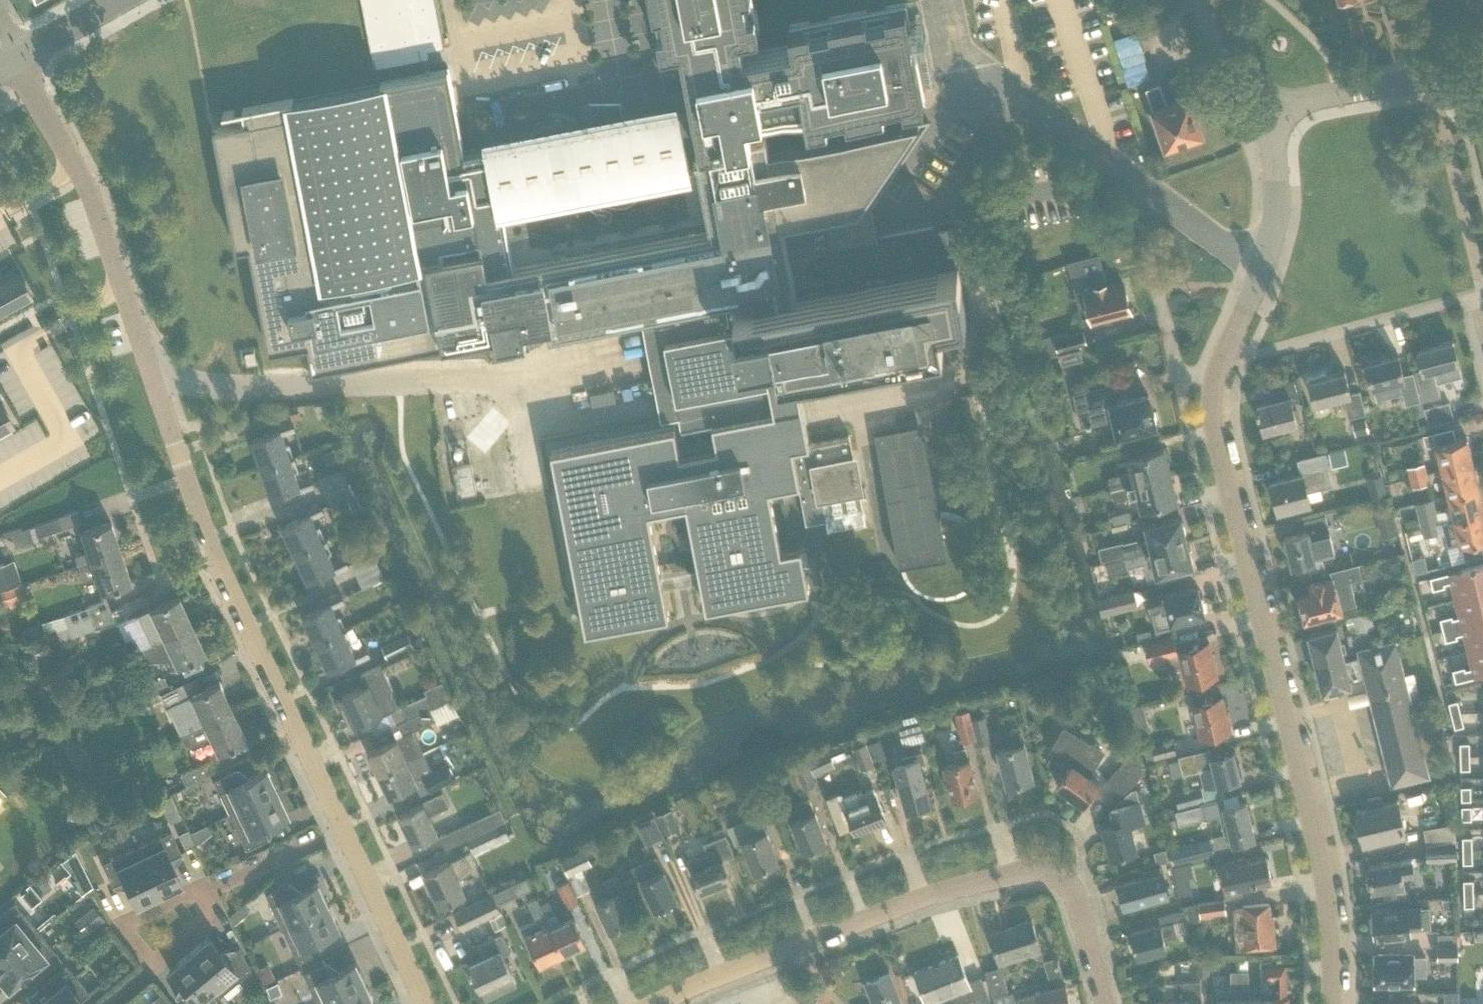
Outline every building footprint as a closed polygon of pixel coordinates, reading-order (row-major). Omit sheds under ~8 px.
[(292,99),(242,108),(244,121),(214,127),(237,246),(248,244),(270,347),(309,340),(314,366),(497,333),(498,341),(529,335),(526,321),(547,317),(550,331),(659,311),(681,429),(713,423),(717,447),(678,454),(673,427),(550,450),(582,617),(584,631),(669,615),(649,511),(681,505),(687,503),(707,608),(808,589),(800,547),(780,551),(768,488),(794,483),(800,482),(808,522),(829,518),(831,530),(868,523),(854,450),(852,436),(846,437),(810,444),(799,389),(798,385),(795,368),(944,339),(945,339),(942,322),(941,316),(968,311),(952,224),(957,223),(956,221),(879,236),(876,222),(872,203),(892,174),(887,171),(883,168),(916,119),(770,147),(767,130),(925,100),(906,2),(790,24),(793,43),(745,53),(741,32),(760,29),(755,0),(653,0),(662,47),(681,44),(692,101),(686,102),(686,100),(677,100),(678,110),(669,112),(625,120),(621,101),(605,101),(590,101),(595,127),(580,130),(580,129),(579,128),(579,127),(578,126),(577,125),(576,124),(576,123),(575,123),(574,122),(574,121),(573,121),(572,120),(571,120),(571,119),(570,119),(569,118),(568,118),(567,117),(566,117),(565,116),(564,116),(563,116),(562,115),(561,115),(560,115),(559,115),(558,115),(557,115),(556,115),(555,115),(554,115),(553,115),(552,115),(551,115),(550,116),(549,116),(548,116),(547,116),(546,117),(545,117),(544,117),(543,118),(542,119),(541,119),(540,120),(539,120),(539,121),(538,121),(537,122),(537,123),(536,123),(535,124),(535,125),(534,126),(533,127),(532,128),(532,129),(532,130),(531,130),(531,131),(530,132),(530,133),(530,134),(529,135),(529,136),(529,137),(529,138),(529,139),(529,140),(471,151),(465,152),(448,69),(382,81),(383,86),(293,103),(292,99)] [(375,68),(430,58),(429,51),(434,50),(444,48),(435,0),(362,0),(375,68)] [(1167,144),(1204,131),(1191,95),(1168,103),(1160,81),(1147,86),(1167,144)] [(1094,319),(1131,310),(1124,283),(1108,287),(1100,254),(1068,262),(1077,296),(1087,294),(1094,319)] [(31,296),(19,272),(2,282),(0,279),(0,313),(31,296)] [(1057,351),(1088,343),(1085,331),(1070,335),(1069,330),(1053,334),(1054,336),(1057,351)] [(1058,353),(1057,351),(1054,336),(1053,334),(1032,340),(1036,359),(1058,353)] [(1424,371),(1417,372),(1423,394),(1424,400),(1441,395),(1437,380),(1462,374),(1460,362),(1454,340),(1418,349),(1424,371)] [(1080,348),(1059,353),(1062,364),(1082,359),(1080,348)] [(1369,362),(1367,363),(1373,385),(1376,397),(1401,391),(1404,401),(1419,397),(1412,370),(1405,372),(1400,354),(1380,359),(1380,357),(1368,359),(1369,362)] [(1349,416),(1366,412),(1361,389),(1350,392),(1345,371),(1325,376),(1324,372),(1309,376),(1315,401),(1344,394),(1349,416)] [(1294,411),(1302,409),(1295,379),(1271,385),(1275,399),(1257,404),(1264,430),(1297,422),(1294,411)] [(1157,421),(1159,419),(1157,410),(1154,409),(1150,395),(1136,399),(1135,396),(1118,400),(1118,403),(1112,404),(1110,399),(1112,399),(1108,386),(1079,393),(1083,406),(1079,407),(1084,426),(1115,418),(1119,434),(1123,433),(1125,435),(1132,433),(1135,431),(1158,425),(1157,421)] [(973,395),(962,398),(964,407),(975,405),(973,395)] [(13,424),(1,401),(0,402),(0,432),(13,424)] [(1450,401),(1424,408),(1429,425),(1455,418),(1450,401)] [(299,409),(290,412),(292,419),(292,420),(302,417),(299,409)] [(253,438),(263,466),(291,457),(284,434),(296,430),(292,420),(292,419),(269,427),(271,433),(253,438)] [(953,513),(942,512),(939,501),(937,487),(934,473),(925,475),(920,476),(911,426),(876,433),(899,557),(901,564),(905,564),(907,563),(912,573),(919,581),(925,585),(928,587),(939,590),(950,590),(960,587),(970,582),(977,573),(982,564),(984,553),(983,542),(979,532),(972,523),(963,517),(953,513)] [(1467,436),(1437,443),(1443,468),(1473,461),(1467,436)] [(1134,470),(1110,475),(1113,487),(1172,473),(1165,446),(1130,455),(1134,470)] [(1272,479),(1273,483),(1270,484),(1272,495),(1276,494),(1279,508),(1310,501),(1308,490),(1333,484),(1325,452),(1298,458),(1301,472),(1272,479)] [(298,480),(291,457),(263,466),(272,495),(290,489),(292,494),(315,487),(312,476),(298,480)] [(1425,460),(1408,465),(1411,476),(1428,472),(1425,460)] [(1443,468),(1449,492),(1479,486),(1473,461),(1443,468)] [(321,478),(331,504),(353,495),(343,469),(338,470),(321,478)] [(1411,476),(1414,486),(1430,482),(1428,472),(1411,476)] [(1113,487),(1116,497),(1139,492),(1142,506),(1178,497),(1172,473),(1113,487)] [(1455,517),(1482,511),(1482,503),(1479,486),(1449,492),(1455,517)] [(283,525),(296,552),(322,540),(312,519),(326,512),(321,502),(299,513),(301,517),(283,525)] [(1113,524),(1133,519),(1130,508),(1110,513),(1113,524)] [(1420,513),(1423,524),(1439,520),(1437,509),(1420,513)] [(77,510),(58,517),(63,529),(82,522),(77,510)] [(1462,542),(1482,537),(1482,540),(1482,539),(1482,511),(1455,517),(1462,542)] [(1315,556),(1335,551),(1326,514),(1306,519),(1308,526),(1285,532),(1292,563),(1315,558),(1315,556)] [(37,537),(63,529),(58,517),(11,533),(16,548),(38,540),(37,537)] [(1146,525),(1150,539),(1142,541),(1141,538),(1115,544),(1117,556),(1126,554),(1186,540),(1183,531),(1186,528),(1184,522),(1181,521),(1180,517),(1146,525)] [(1426,535),(1442,531),(1439,520),(1423,524),(1426,535)] [(75,557),(78,566),(117,553),(113,539),(116,537),(110,521),(80,531),(88,553),(75,557)] [(1421,527),(1409,531),(1411,540),(1423,537),(1421,527)] [(296,552),(309,579),(326,571),(329,577),(351,566),(346,556),(332,562),(322,540),(296,552)] [(1126,554),(1128,563),(1154,557),(1158,571),(1191,564),(1190,560),(1193,556),(1191,551),(1188,550),(1186,540),(1126,554)] [(100,591),(131,581),(126,566),(122,567),(117,553),(78,566),(83,580),(95,576),(100,591)] [(364,586),(384,577),(373,553),(353,562),(364,586)] [(1323,557),(1306,561),(1309,572),(1326,568),(1323,557)] [(1412,560),(1415,572),(1429,570),(1426,557),(1412,560)] [(1315,615),(1317,623),(1337,618),(1335,610),(1341,608),(1359,603),(1353,580),(1361,578),(1358,563),(1331,570),(1333,578),(1310,583),(1312,592),(1300,595),(1306,617),(1315,615)] [(1482,592),(1482,564),(1449,572),(1430,577),(1433,589),(1445,586),(1445,583),(1452,581),(1456,599),(1482,592)] [(25,584),(0,592),(0,605),(2,610),(31,600),(25,584)] [(1166,592),(1149,596),(1157,629),(1173,625),(1171,619),(1203,612),(1202,608),(1205,605),(1203,599),(1200,598),(1197,586),(1166,594),(1166,592)] [(1108,614),(1141,606),(1138,590),(1105,597),(1108,614)] [(304,614),(317,641),(343,630),(332,609),(346,602),(341,592),(319,602),(321,606),(304,614)] [(1456,599),(1460,616),(1453,617),(1452,615),(1440,618),(1443,629),(1482,619),(1482,592),(1456,599)] [(137,615),(150,642),(162,637),(188,626),(182,613),(186,611),(178,595),(149,609),(137,615)] [(88,606),(65,614),(68,624),(92,617),(88,606)] [(68,624),(72,635),(95,627),(92,617),(68,624)] [(1482,646),(1482,619),(1443,629),(1446,640),(1458,637),(1457,635),(1464,633),(1468,650),(1482,646)] [(38,624),(23,629),(26,639),(41,634),(38,624)] [(173,667),(205,652),(199,638),(195,640),(188,626),(162,637),(150,642),(137,649),(143,661),(170,660),(173,667)] [(1337,627),(1310,634),(1317,663),(1334,659),(1332,654),(1334,653),(1342,651),(1337,627)] [(317,641),(330,668),(347,660),(349,666),(371,656),(366,645),(353,651),(343,630),(317,641)] [(408,634),(382,646),(389,660),(414,648),(408,634)] [(419,636),(412,640),(415,647),(423,644),(419,636)] [(1174,637),(1147,643),(1150,657),(1164,653),(1166,663),(1182,660),(1187,682),(1217,675),(1209,640),(1179,648),(1177,648),(1174,637)] [(1366,677),(1392,784),(1428,775),(1395,639),(1359,648),(1361,656),(1365,673),(1349,677),(1350,681),(1366,677)] [(1468,650),(1473,667),(1466,669),(1465,666),(1453,669),(1456,681),(1475,677),(1475,676),(1482,674),(1482,646),(1468,650)] [(1334,659),(1317,663),(1323,691),(1350,684),(1350,681),(1349,677),(1365,673),(1361,656),(1345,660),(1342,651),(1334,653),(1332,654),(1334,659)] [(367,719),(373,734),(408,717),(431,706),(449,698),(442,682),(426,690),(427,693),(405,703),(405,704),(398,708),(389,689),(393,688),(382,664),(364,672),(369,684),(343,696),(356,724),(367,719)] [(140,701),(168,687),(164,678),(136,691),(140,701)] [(203,691),(168,707),(181,735),(204,724),(204,723),(229,712),(222,699),(226,697),(220,683),(203,691)] [(1200,737),(1230,730),(1222,695),(1192,702),(1200,737)] [(1449,702),(1452,714),(1461,712),(1458,699),(1449,702)] [(379,746),(368,751),(379,773),(406,761),(416,756),(423,753),(413,730),(437,718),(431,706),(408,717),(373,734),(379,746)] [(1135,722),(1147,719),(1144,708),(1132,711),(1135,722)] [(964,740),(976,737),(970,710),(958,713),(964,740)] [(204,724),(181,735),(185,743),(192,745),(210,737),(217,751),(246,738),(239,724),(235,725),(229,712),(204,723),(204,724)] [(1464,725),(1461,712),(1452,714),(1455,727),(1464,725)] [(980,743),(990,740),(985,717),(974,719),(980,743)] [(904,745),(922,740),(916,720),(898,725),(904,745)] [(1099,781),(1091,775),(1104,750),(1064,727),(1051,750),(1054,752),(1048,763),(1066,773),(1058,784),(1062,787),(1060,790),(1069,796),(1071,793),(1085,803),(1099,781)] [(999,750),(1008,784),(1033,778),(1025,743),(1023,744),(1020,733),(1006,736),(1008,747),(999,750)] [(1155,757),(1176,752),(1173,739),(1152,744),(1155,757)] [(1460,755),(1469,755),(1469,742),(1459,742),(1460,755)] [(862,768),(872,764),(865,743),(854,747),(862,768)] [(953,798),(978,792),(969,759),(967,759),(964,747),(954,750),(957,762),(945,765),(953,798)] [(1240,774),(1243,773),(1240,762),(1238,762),(1235,750),(1214,755),(1212,747),(1181,755),(1185,773),(1202,769),(1206,785),(1241,776),(1240,774)] [(902,762),(894,764),(899,781),(908,810),(931,804),(923,774),(920,764),(925,762),(922,750),(900,756),(902,762)] [(822,751),(808,757),(815,773),(829,766),(822,751)] [(406,761),(379,773),(389,795),(420,781),(419,777),(425,774),(433,789),(453,780),(445,761),(430,768),(423,753),(416,756),(406,761)] [(1469,768),(1469,755),(1460,755),(1460,769),(1469,768)] [(1139,775),(1130,756),(1110,779),(1123,789),(1139,775)] [(185,784),(208,773),(203,763),(180,774),(185,784)] [(804,787),(814,783),(807,764),(797,768),(798,773),(795,774),(796,775),(790,777),(795,789),(804,786),(804,787)] [(213,779),(229,814),(276,792),(265,769),(241,780),(236,769),(213,779)] [(738,784),(729,788),(733,799),(743,796),(738,784)] [(840,791),(825,797),(839,833),(854,827),(856,830),(886,819),(873,786),(858,792),(861,800),(845,806),(840,791)] [(1205,800),(1201,786),(1174,792),(1178,807),(1205,800)] [(1471,799),(1470,786),(1461,786),(1461,799),(1471,799)] [(1137,850),(1131,825),(1145,821),(1137,788),(1133,789),(1112,809),(1116,824),(1103,827),(1111,857),(1137,850)] [(413,840),(415,843),(437,833),(428,812),(448,803),(443,791),(421,802),(422,803),(400,813),(408,828),(404,830),(410,842),(413,840)] [(287,815),(276,792),(229,814),(245,848),(268,837),(263,826),(287,815)] [(170,795),(159,800),(166,814),(176,809),(170,795)] [(803,851),(827,841),(815,811),(814,811),(808,797),(795,802),(800,816),(791,820),(803,851)] [(1202,802),(1201,802),(1205,819),(1217,816),(1218,820),(1221,820),(1224,833),(1209,837),(1210,841),(1213,852),(1237,847),(1235,840),(1255,836),(1253,826),(1247,800),(1225,805),(1223,797),(1202,802)] [(1397,797),(1354,808),(1360,836),(1364,835),(1365,840),(1405,831),(1397,797)] [(1472,819),(1471,805),(1462,805),(1462,819),(1472,819)] [(500,808),(455,829),(460,842),(506,821),(500,808)] [(743,840),(754,869),(757,868),(758,871),(768,868),(766,865),(779,860),(767,829),(766,829),(759,810),(743,816),(745,820),(729,826),(736,843),(743,840)] [(666,834),(678,830),(671,812),(660,816),(666,834)] [(648,843),(665,836),(656,816),(639,824),(648,843)] [(1424,828),(1427,842),(1456,837),(1454,824),(1424,828)] [(723,827),(712,831),(715,838),(725,834),(723,827)] [(187,829),(178,833),(185,849),(194,844),(187,829)] [(171,830),(136,846),(158,893),(181,882),(170,859),(181,853),(171,830)] [(706,851),(687,858),(699,891),(731,878),(725,858),(733,855),(725,834),(715,838),(703,843),(706,851)] [(1463,849),(1473,849),(1472,836),(1463,836),(1463,849)] [(1456,840),(1456,837),(1427,842),(1427,845),(1428,860),(1456,859),(1456,840)] [(1210,841),(1171,851),(1174,862),(1213,852),(1210,841)] [(135,904),(158,893),(136,846),(102,863),(113,886),(124,880),(135,904)] [(569,874),(592,862),(584,847),(561,858),(569,874)] [(1473,862),(1473,849),(1463,849),(1463,863),(1473,862)] [(1233,850),(1220,852),(1222,861),(1228,890),(1241,888),(1240,885),(1271,878),(1266,855),(1245,859),(1245,857),(1235,859),(1233,850)] [(426,872),(441,904),(466,893),(459,879),(473,868),(467,854),(451,862),(450,861),(426,872)] [(51,868),(58,878),(78,865),(72,855),(51,868)] [(655,909),(678,898),(665,869),(663,870),(657,855),(635,866),(641,879),(655,909)] [(1373,887),(1374,889),(1383,888),(1385,899),(1407,895),(1403,872),(1415,870),(1414,864),(1417,863),(1416,856),(1401,858),(1401,860),(1370,866),(1371,876),(1368,876),(1370,887),(1373,887)] [(1191,863),(1174,867),(1177,880),(1194,876),(1191,863)] [(1143,876),(1118,883),(1124,906),(1150,900),(1169,895),(1165,879),(1161,864),(1160,864),(1141,869),(1143,876)] [(635,866),(623,871),(628,884),(641,879),(635,866)] [(579,893),(592,886),(583,868),(569,875),(579,893)] [(610,930),(631,920),(619,892),(624,889),(617,874),(602,881),(609,896),(597,902),(610,930)] [(267,894),(283,927),(329,905),(318,883),(295,894),(287,877),(267,894)] [(558,885),(569,906),(580,901),(569,879),(558,885)] [(1464,879),(1464,893),(1474,892),(1473,879),(1464,879)] [(1474,906),(1474,892),(1464,893),(1464,906),(1474,906)] [(456,912),(464,928),(501,910),(493,893),(456,912)] [(530,939),(541,962),(563,952),(552,928),(546,915),(541,905),(540,901),(538,897),(529,901),(537,919),(520,927),(526,940),(530,939)] [(1224,900),(1184,907),(1187,921),(1201,919),(1201,915),(1226,911),(1224,900)] [(546,903),(541,905),(546,915),(554,911),(549,901),(546,903)] [(38,930),(14,902),(0,913),(0,962),(38,930)] [(1239,948),(1277,945),(1275,922),(1271,923),(1269,902),(1243,905),(1243,908),(1235,909),(1239,948)] [(93,905),(78,918),(89,932),(105,919),(93,905)] [(329,905),(283,927),(299,962),(322,951),(317,939),(340,928),(329,905)] [(1372,912),(1374,935),(1393,933),(1394,936),(1412,935),(1411,929),(1431,927),(1429,910),(1410,912),(1409,908),(1372,912)] [(1162,924),(1131,931),(1137,956),(1167,948),(1164,938),(1188,931),(1182,909),(1160,915),(1162,924)] [(561,924),(552,928),(563,952),(585,942),(575,917),(561,924)] [(1032,920),(990,934),(999,961),(1041,948),(1032,920)] [(38,930),(0,962),(0,977),(8,986),(29,968),(38,979),(62,959),(38,930)] [(481,987),(512,972),(505,954),(512,951),(503,932),(481,943),(486,955),(470,963),(481,987)] [(1458,934),(1439,934),(1439,945),(1458,945),(1458,934)] [(222,993),(250,970),(239,946),(225,958),(208,938),(189,954),(222,993)] [(1458,960),(1458,945),(1439,945),(1439,960),(1458,960)] [(222,993),(189,954),(169,970),(186,990),(176,998),(181,1003),(209,1003),(222,993)] [(915,971),(928,1003),(953,994),(957,1003),(974,997),(977,1003),(981,1003),(990,1000),(982,978),(970,983),(959,954),(915,971)] [(1375,954),(1375,983),(1415,983),(1415,973),(1427,973),(1427,957),(1415,957),(1415,954),(1375,954)] [(1063,974),(1058,957),(1044,961),(1050,978),(1063,974)] [(319,1003),(327,1003),(367,985),(356,962),(333,973),(327,962),(304,973),(319,1003)] [(89,992),(65,963),(41,983),(50,993),(36,1003),(75,1003),(89,992)] [(1288,995),(1285,995),(1285,964),(1265,964),(1265,977),(1261,977),(1261,996),(1262,1003),(1288,1003),(1288,995)] [(994,994),(1008,990),(1000,966),(986,970),(994,994)] [(1240,969),(1231,969),(1231,996),(1218,996),(1218,1003),(1240,1003),(1240,969)] [(1261,996),(1249,996),(1249,969),(1240,969),(1240,1003),(1262,1003),(1261,996)] [(889,973),(866,981),(876,1003),(902,1003),(889,973)] [(1175,997),(1174,981),(1149,982),(1149,1003),(1146,1003),(1175,1003),(1175,997)] [(1175,1003),(1202,1003),(1202,997),(1200,997),(1200,981),(1174,981),(1175,997),(1175,1003)] [(327,1003),(376,1003),(367,985),(327,1003)] [(1019,1003),(1040,1003),(1043,1003),(1044,1003),(1071,1003),(1066,985),(1040,990),(1041,992),(1018,997),(1019,1003)] [(996,1003),(1016,1003),(1013,991),(994,996),(996,1003)]
